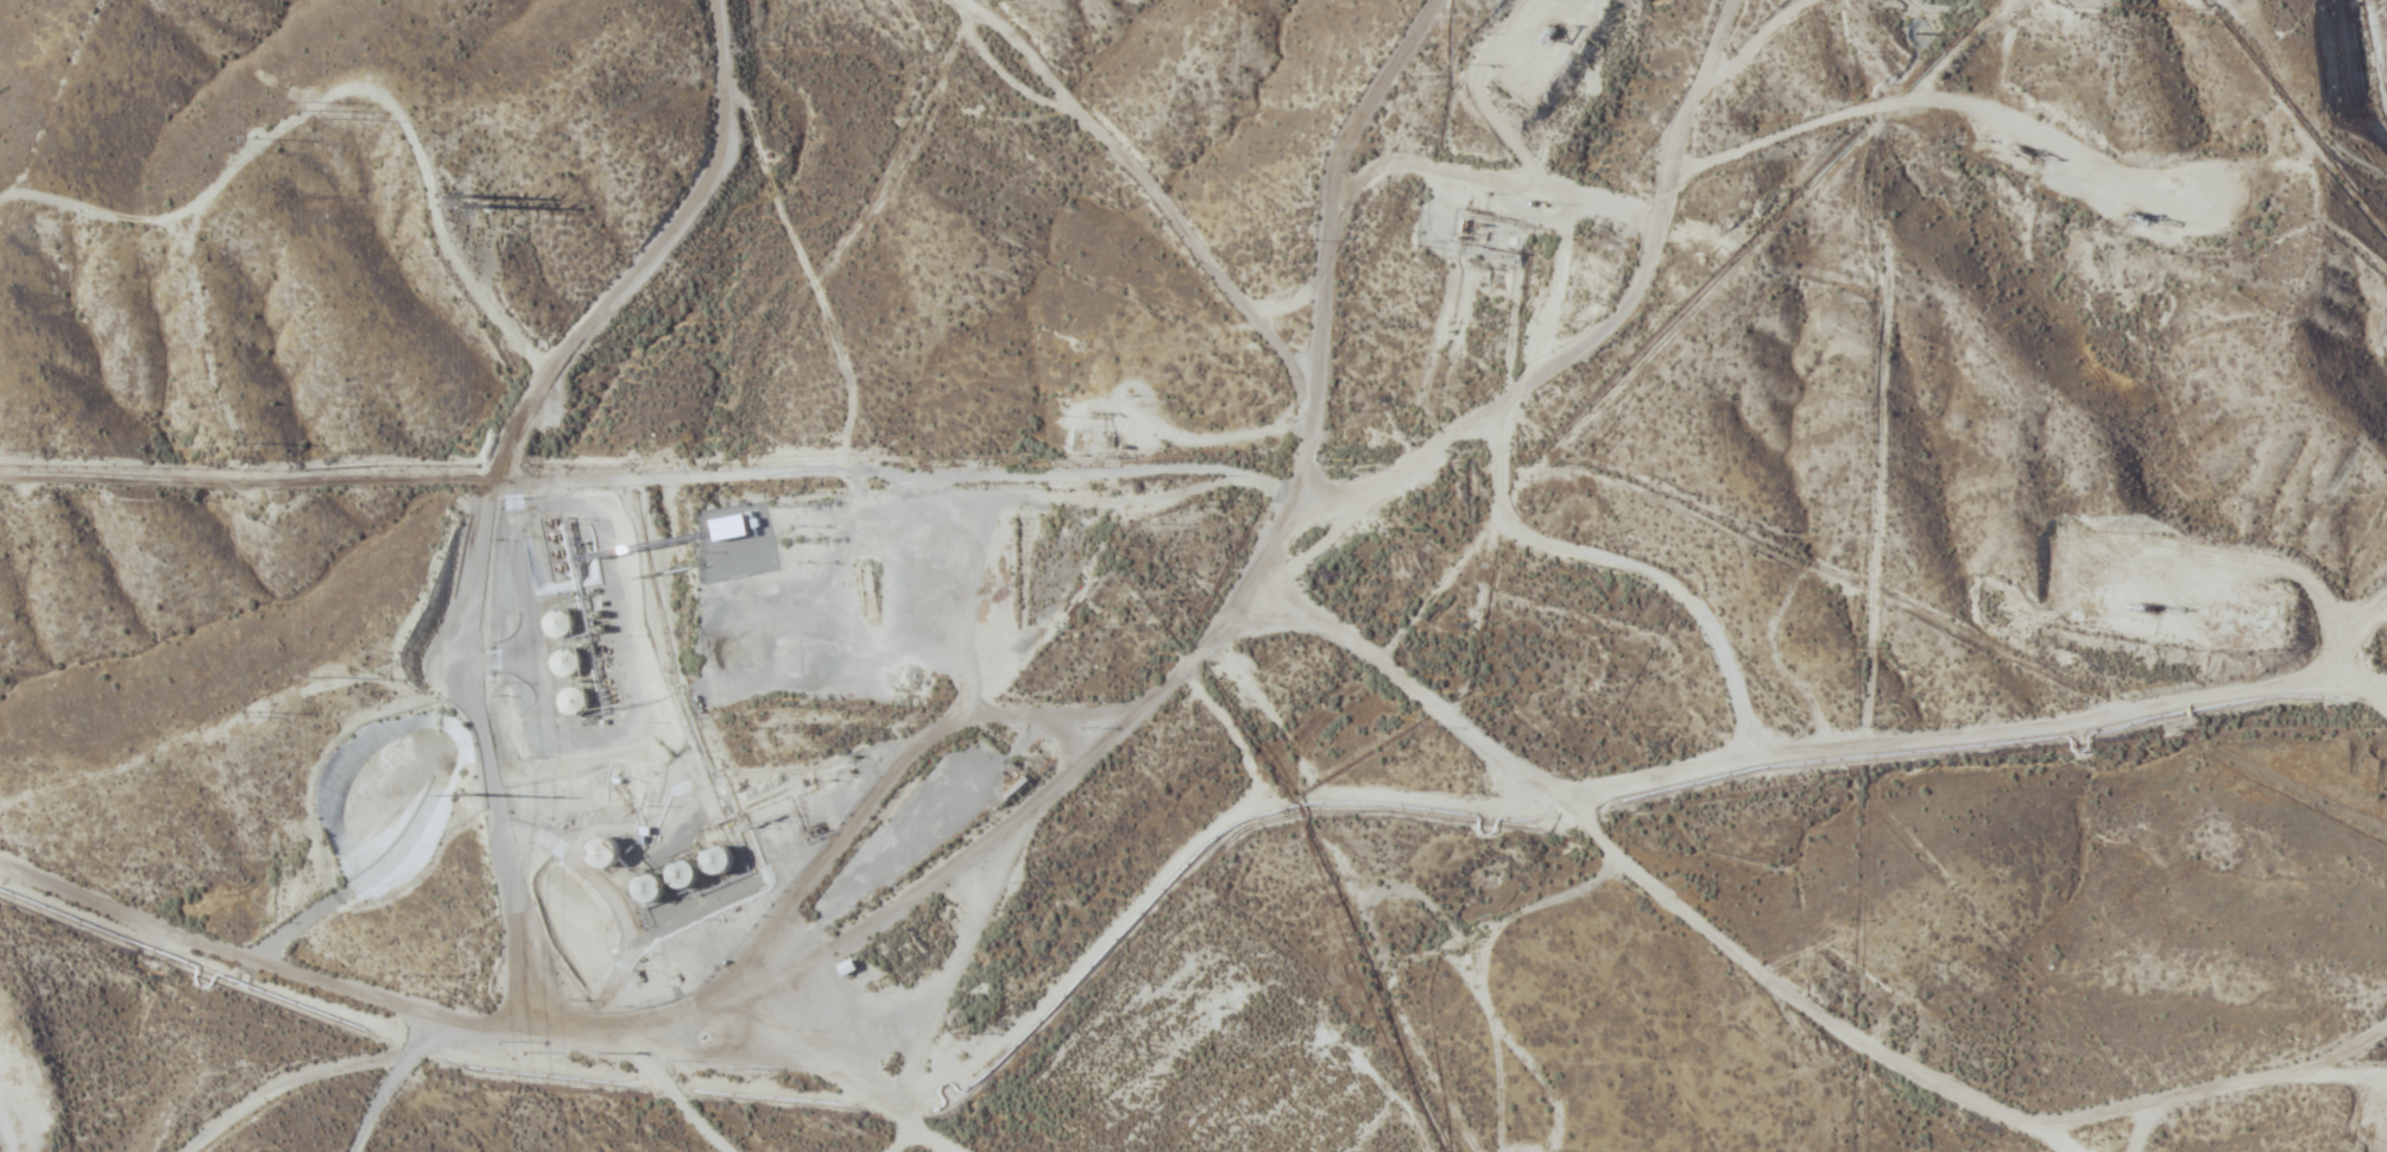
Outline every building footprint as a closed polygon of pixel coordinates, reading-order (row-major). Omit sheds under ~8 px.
[(717,842),(693,851),(702,876),(726,867),(717,842)] [(686,884),(689,863),(669,860),(667,882),(686,884)] [(634,904),(659,895),(649,869),(624,879),(634,904)]
